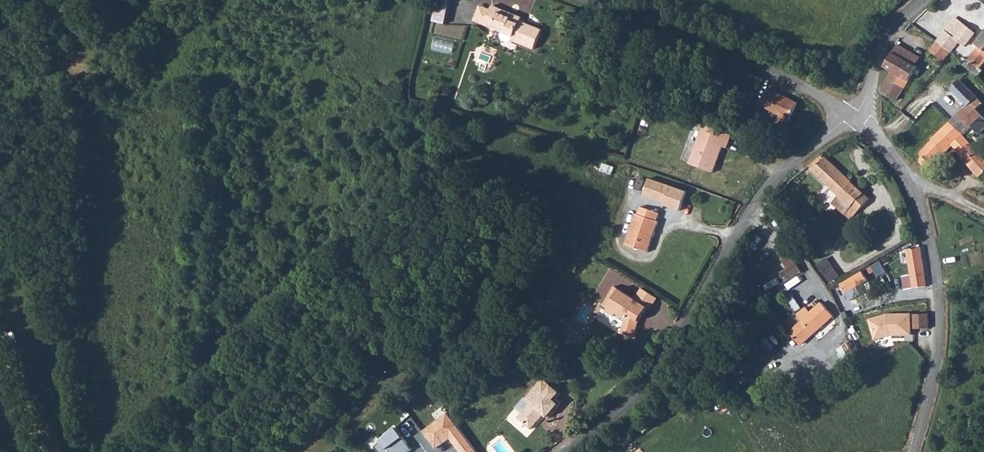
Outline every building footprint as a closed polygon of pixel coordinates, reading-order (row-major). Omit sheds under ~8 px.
[(446,24),(450,0),(437,0),(433,22),(446,24)] [(480,5),(474,21),(502,32),(514,36),(512,40),(534,49),(542,30),(520,21),(522,18),(492,6),(491,9),(480,5)] [(975,33),(956,18),(944,34),(943,33),(937,41),(951,52),(954,48),(959,42),(965,47),(975,33)] [(503,40),(507,42),(512,40),(514,36),(502,32),(501,36),(503,40)] [(979,46),(969,60),(965,66),(978,76),(982,70),(980,68),(983,63),(983,34),(977,44),(979,46)] [(453,53),(454,40),(434,38),(433,51),(453,53)] [(943,62),(951,52),(937,41),(930,50),(934,54),(943,62)] [(898,45),(893,53),(915,66),(920,58),(898,45)] [(896,101),(917,67),(915,66),(893,53),(892,53),(884,67),(892,72),(882,87),(881,93),(896,101)] [(950,122),(963,136),(972,127),(971,127),(982,116),(977,110),(983,103),(977,98),(961,78),(951,90),(967,106),(950,122)] [(798,104),(770,89),(763,102),(760,101),(759,104),(780,115),(776,123),(786,128),(798,104)] [(950,122),(931,140),(932,141),(920,153),(914,148),(908,156),(915,161),(919,162),(920,162),(922,165),(926,169),(931,165),(930,164),(943,152),(944,153),(952,145),(980,177),(983,174),(983,148),(983,147),(978,153),(963,136),(950,122)] [(695,146),(689,164),(713,172),(723,147),(727,148),(732,135),(703,125),(699,137),(703,139),(700,148),(695,146)] [(813,170),(812,171),(858,212),(870,199),(830,163),(821,156),(809,166),(813,170)] [(687,192),(649,179),(643,195),(665,203),(664,205),(680,211),(687,192)] [(636,214),(625,245),(648,253),(659,222),(657,221),(659,213),(641,207),(638,214),(636,214)] [(923,259),(921,247),(907,249),(909,263),(906,264),(907,268),(910,267),(913,288),(926,286),(924,267),(923,259)] [(780,273),(785,282),(802,272),(791,253),(781,259),(788,269),(780,273)] [(826,258),(815,266),(828,285),(840,277),(826,258)] [(879,261),(871,266),(877,277),(886,272),(879,261)] [(862,271),(839,284),(849,301),(861,294),(857,287),(867,281),(862,271)] [(634,338),(639,321),(648,308),(648,307),(635,299),(615,286),(609,295),(614,298),(605,311),(614,316),(615,315),(624,322),(621,333),(634,338)] [(648,308),(651,310),(658,298),(642,288),(635,299),(648,307),(648,308)] [(802,322),(813,335),(837,318),(822,303),(811,313),(806,307),(797,315),(802,322)] [(887,314),(869,319),(875,339),(890,335),(910,336),(911,314),(887,314)] [(913,316),(914,324),(927,323),(926,315),(913,316)] [(802,322),(790,333),(801,345),(813,335),(802,322)] [(927,323),(914,324),(914,331),(927,330),(927,323)] [(853,343),(840,347),(844,361),(857,356),(853,343)] [(560,405),(555,400),(556,399),(561,394),(552,386),(543,379),(526,398),(531,403),(518,418),(531,429),(541,418),(540,416),(543,413),(544,414),(549,418),(560,405)] [(423,432),(436,449),(450,438),(460,451),(477,451),(448,413),(423,432)] [(376,446),(380,450),(378,451),(409,451),(412,450),(397,428),(376,446)]
